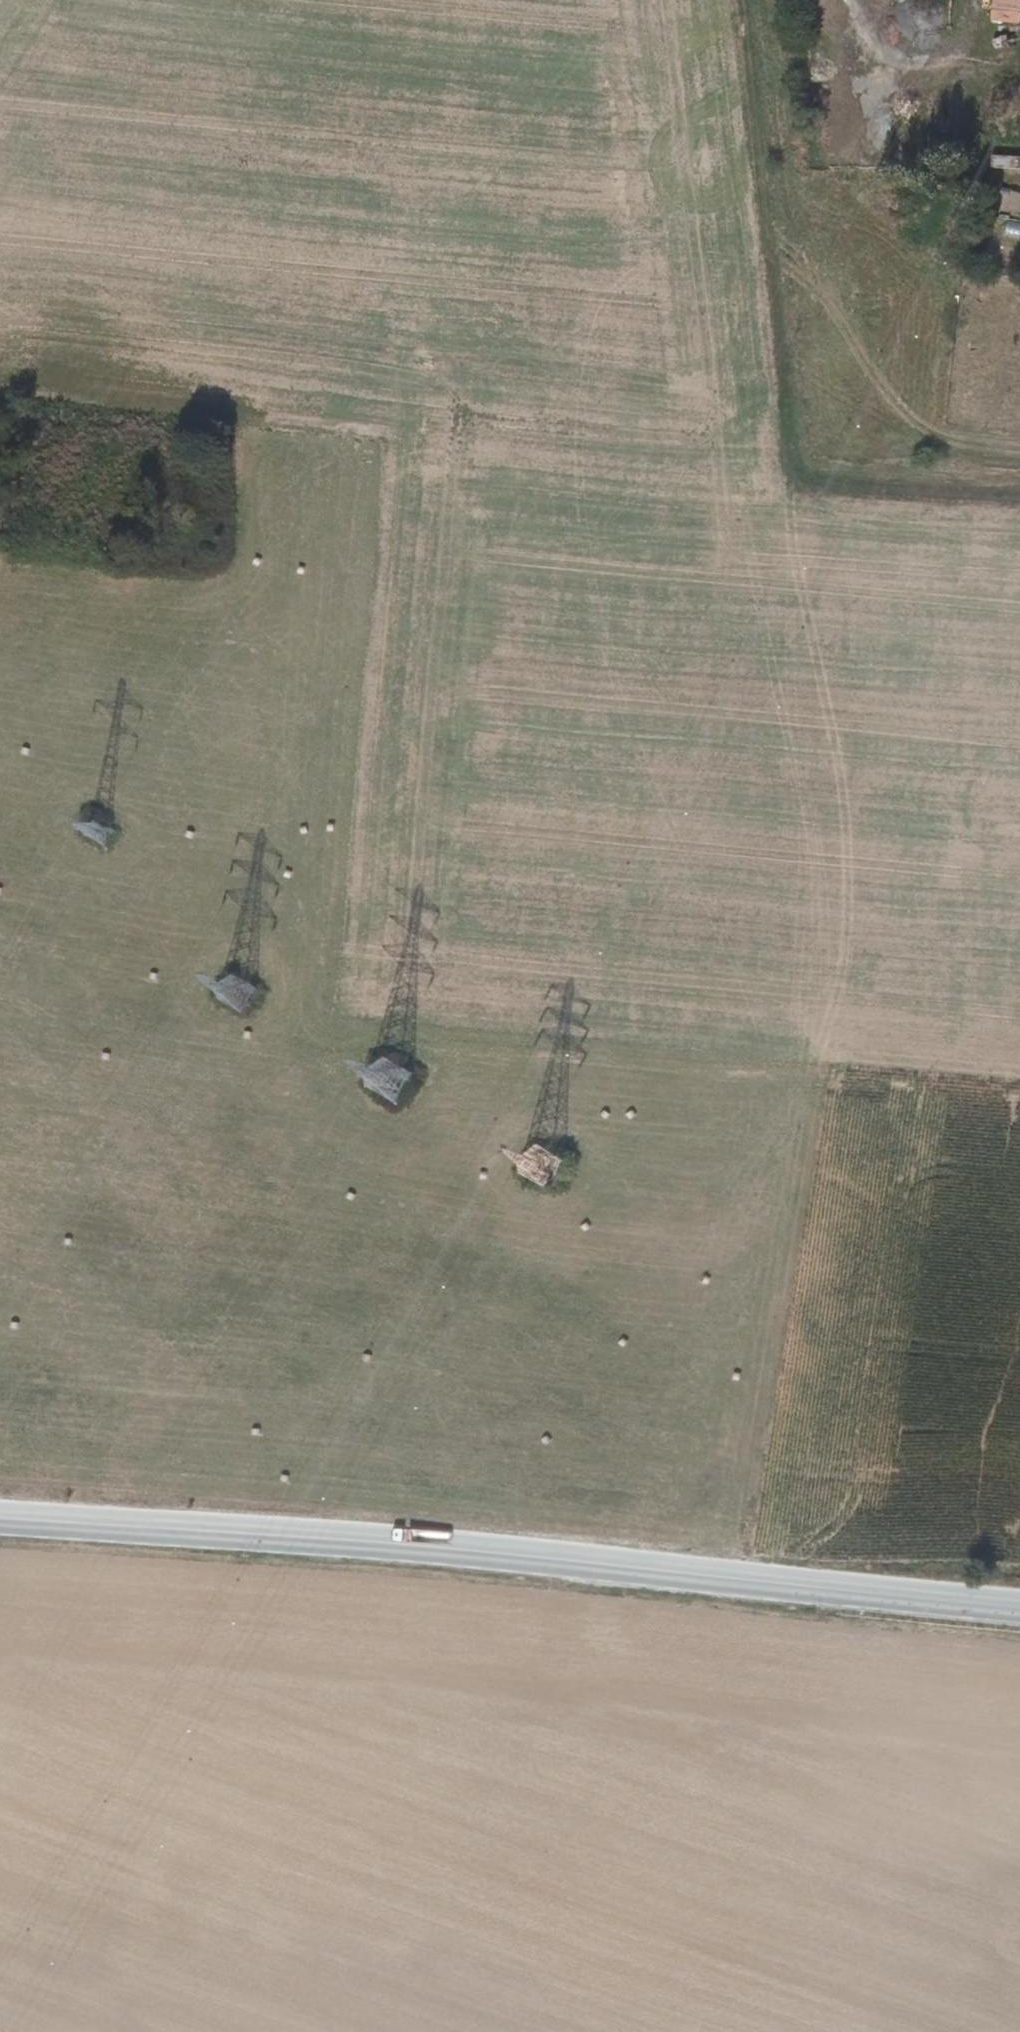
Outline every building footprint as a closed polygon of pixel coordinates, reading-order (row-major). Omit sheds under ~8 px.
[(1019,26),(1019,0),(993,0),(992,25),(1019,26)]
